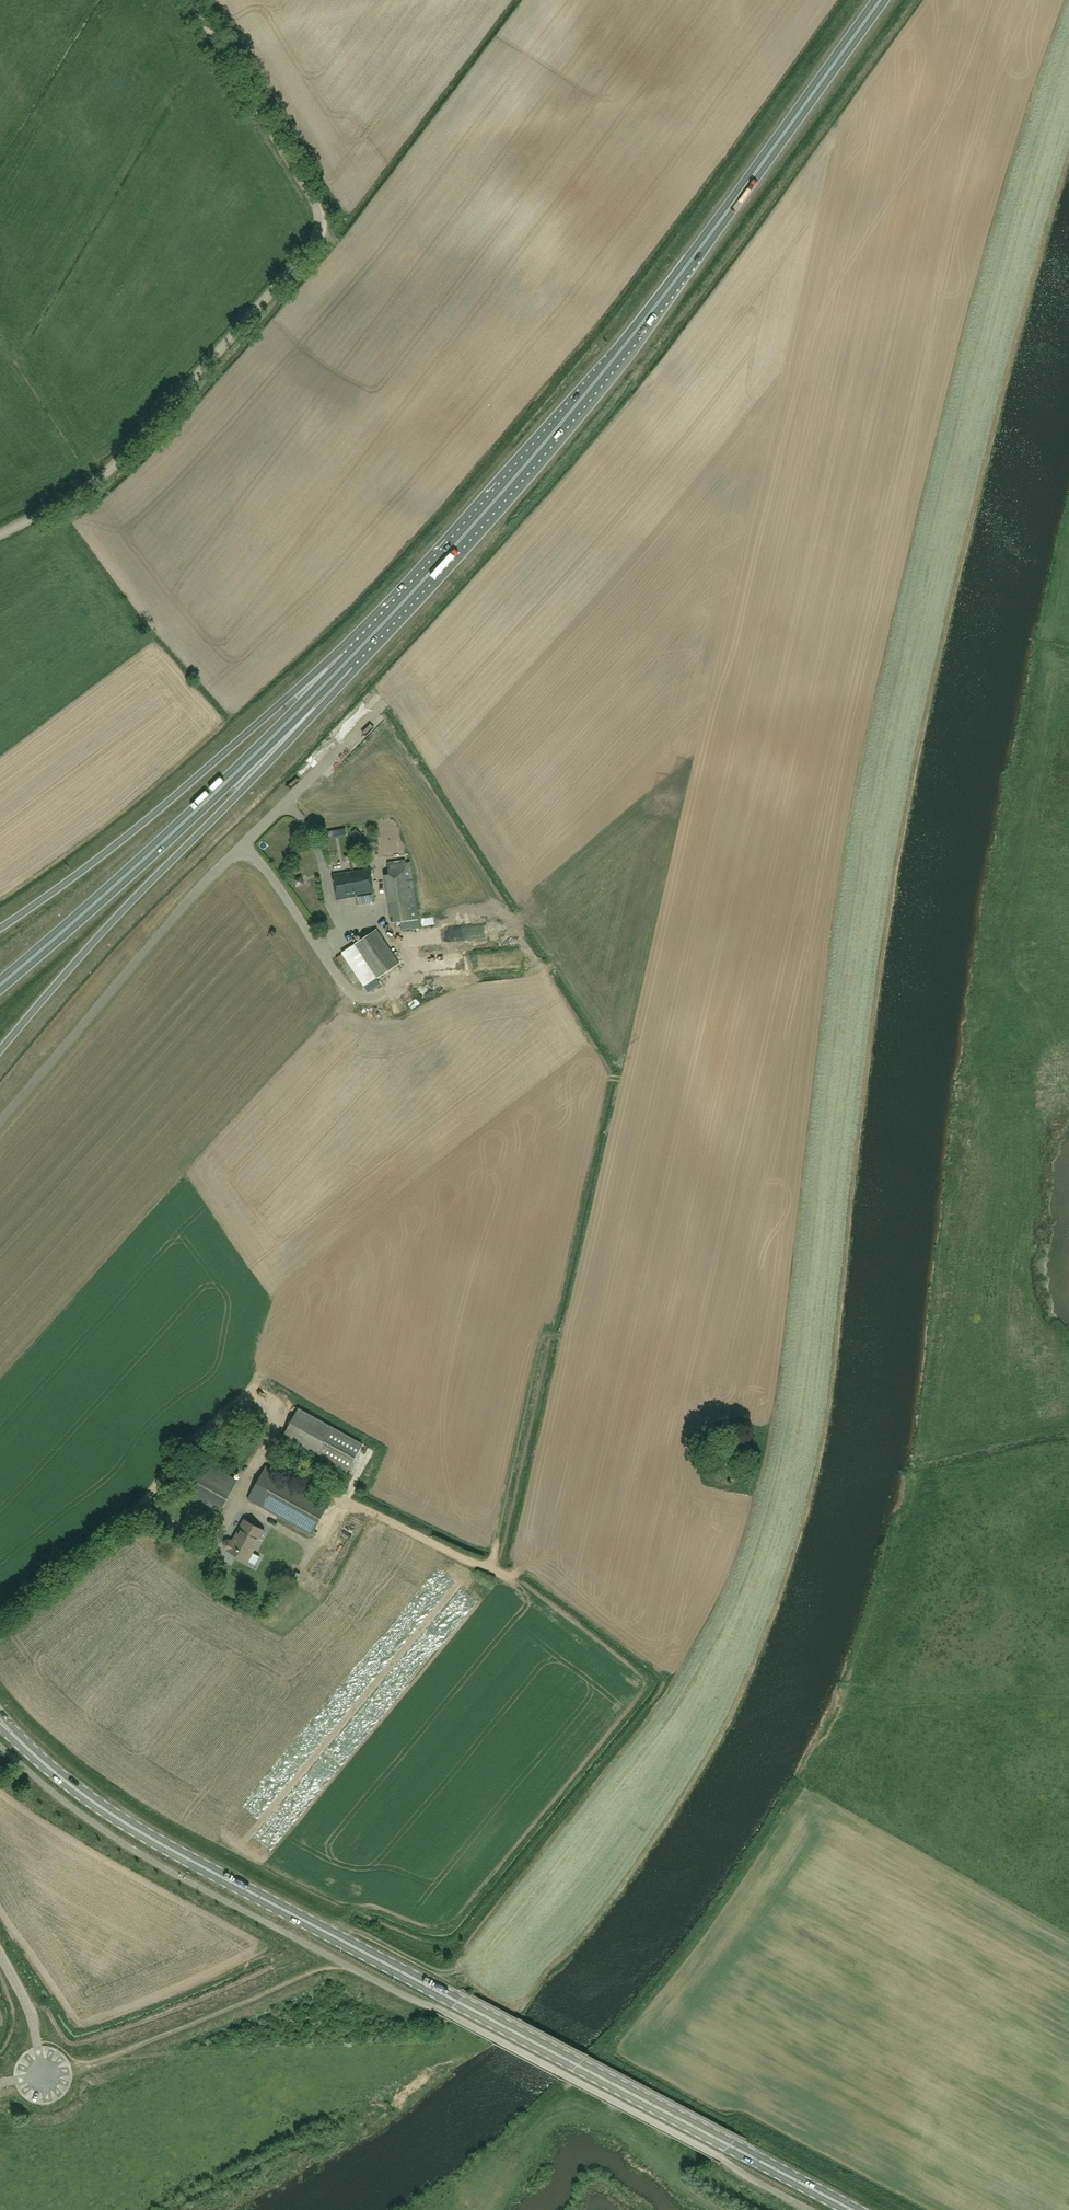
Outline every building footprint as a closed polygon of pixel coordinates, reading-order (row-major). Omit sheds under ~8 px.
[(594,370),(572,390),(576,395),(598,374),(594,370)] [(392,923),(418,919),(410,862),(388,865),(388,873),(384,875),(392,923)] [(337,899),(375,893),(371,868),(351,872),(333,875),(337,899)] [(437,915),(430,926),(437,931),(444,919),(437,915)] [(376,977),(398,962),(375,928),(353,943),(376,977)] [(359,955),(348,961),(360,978),(370,971),(359,955)] [(363,1443),(298,1407),(283,1435),(347,1471),(363,1443)] [(238,1480),(203,1460),(183,1494),(219,1514),(238,1480)] [(311,1534),(329,1501),(266,1466),(248,1499),(311,1534)] [(245,1519),(233,1541),(229,1539),(225,1540),(223,1543),(224,1547),(228,1549),(227,1550),(247,1561),(265,1530),(245,1519)] [(283,1938),(270,1942),(272,1949),(285,1945),(283,1938)]
